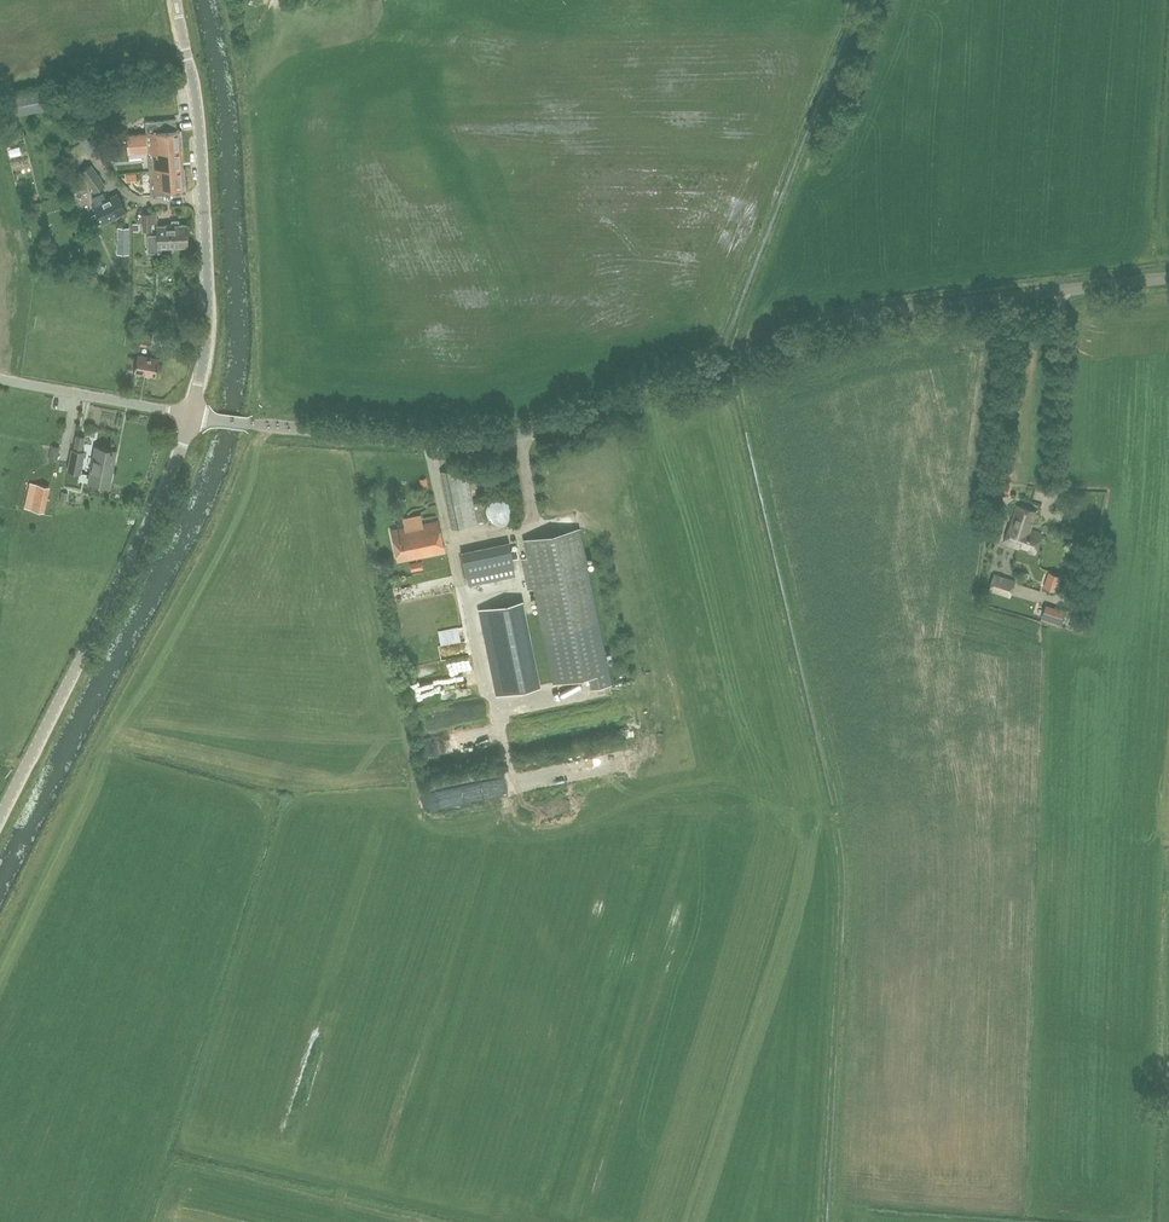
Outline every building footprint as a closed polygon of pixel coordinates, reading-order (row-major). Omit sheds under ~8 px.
[(179,129),(177,129),(176,118),(145,121),(146,133),(126,134),(128,152),(147,150),(151,195),(166,194),(166,188),(184,187),(179,129)] [(80,171),(94,191),(104,184),(90,164),(80,171)] [(117,193),(106,199),(103,192),(92,198),(95,204),(93,205),(96,212),(90,215),(95,225),(101,222),(102,223),(126,212),(117,193)] [(141,213),(143,230),(152,230),(152,222),(158,222),(157,212),(141,213)] [(158,247),(188,246),(187,224),(179,224),(179,220),(172,220),(172,225),(157,225),(157,235),(148,235),(148,245),(158,245),(158,247)] [(129,228),(118,228),(117,249),(129,249),(129,228)] [(196,243),(197,260),(207,260),(206,242),(196,243)] [(138,264),(150,260),(145,247),(134,251),(138,264)] [(189,289),(181,289),(181,305),(189,305),(189,289)] [(151,338),(153,331),(141,328),(139,336),(151,338)] [(150,346),(151,340),(140,338),(139,344),(150,346)] [(155,375),(158,358),(137,354),(134,370),(155,375)] [(508,429),(510,436),(530,428),(528,422),(508,429)] [(60,446),(51,445),(48,459),(57,461),(60,446)] [(109,486),(116,450),(95,446),(88,481),(109,486)] [(80,473),(84,451),(72,449),(67,470),(80,473)] [(424,470),(418,472),(421,482),(428,480),(424,470)] [(1001,474),(999,493),(1008,495),(1011,475),(1001,474)] [(40,506),(46,479),(27,475),(21,501),(40,506)] [(59,501),(65,503),(68,492),(61,491),(59,501)] [(514,505),(512,501),(508,497),(504,495),(499,495),(494,496),(490,499),(487,502),(486,507),(486,511),(487,516),(490,520),(494,523),(498,524),(503,524),(508,522),(511,519),(514,515),(515,510),(514,505)] [(1004,542),(1035,553),(1042,534),(1027,529),(1029,522),(1032,523),(1036,512),(1018,505),(1012,523),(1011,523),(1004,542)] [(438,520),(390,529),(396,560),(444,551),(438,520)] [(528,587),(536,585),(546,631),(542,632),(553,683),(588,676),(591,688),(611,684),(577,526),(525,537),(529,555),(521,557),(528,587)] [(463,578),(510,568),(504,536),(457,545),(458,552),(463,578)] [(422,561),(409,564),(410,572),(423,569),(422,561)] [(429,572),(431,586),(454,582),(452,569),(429,572)] [(1063,576),(1049,572),(1045,587),(1058,592),(1063,576)] [(485,574),(486,591),(500,590),(499,573),(485,574)] [(989,589),(1010,596),(1015,580),(994,573),(989,589)] [(511,604),(480,610),(497,694),(538,686),(528,638),(519,640),(511,604)] [(436,605),(398,615),(402,630),(439,620),(436,605)] [(422,687),(445,681),(442,670),(419,676),(422,687)]
